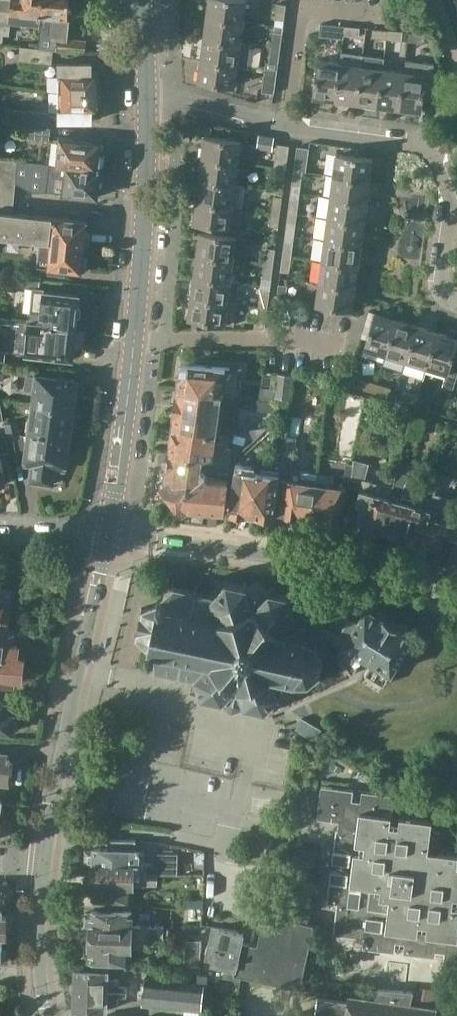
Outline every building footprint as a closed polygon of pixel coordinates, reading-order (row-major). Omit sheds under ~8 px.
[(6,41),(6,34),(11,35),(12,22),(40,25),(41,16),(40,16),(42,0),(0,0),(0,41),(6,41)] [(41,16),(42,16),(39,47),(53,49),(57,49),(64,50),(85,52),(87,40),(65,38),(70,0),(42,0),(40,16),(41,16)] [(207,18),(244,23),(247,0),(210,0),(207,18)] [(275,19),(285,20),(287,5),(277,4),(275,19)] [(405,12),(398,11),(397,19),(405,20),(405,12)] [(204,40),(241,44),(244,23),(207,18),(204,40)] [(345,35),(346,26),(321,24),(320,36),(344,38),(344,35),(345,35)] [(360,37),(361,28),(346,26),(345,35),(360,37)] [(372,38),(388,39),(389,30),(373,29),(372,38)] [(389,30),(388,39),(402,41),(403,32),(389,30)] [(281,49),(283,33),(273,32),(271,48),(281,49)] [(204,40),(201,61),(238,66),(241,44),(204,40)] [(53,49),(39,47),(20,45),(20,58),(52,62),(53,49)] [(278,71),(281,49),(271,48),(268,70),(278,71)] [(341,63),(336,100),(358,103),(364,57),(342,54),(341,63)] [(364,57),(358,103),(379,106),(384,69),(385,60),(364,57)] [(319,60),(314,97),(336,100),(341,63),(319,60)] [(63,94),(100,93),(102,93),(102,89),(100,89),(101,81),(97,77),(97,73),(92,72),(92,62),(59,61),(59,78),(63,78),(63,94)] [(237,73),(238,66),(201,61),(199,81),(236,86),(237,73)] [(384,69),(379,106),(399,108),(404,72),(384,69)] [(262,92),(275,93),(278,71),(268,70),(265,70),(262,92)] [(424,99),(436,100),(439,76),(404,72),(399,108),(422,111),(424,99)] [(100,102),(100,93),(63,94),(63,109),(60,109),(60,119),(92,120),(92,109),(97,109),(98,105),(100,102)] [(443,105),(448,120),(456,116),(456,111),(453,101),(443,105)] [(28,126),(49,127),(49,113),(9,109),(8,123),(28,126)] [(49,127),(28,126),(27,137),(51,139),(52,127),(49,127)] [(60,136),(58,164),(99,168),(100,168),(101,165),(100,165),(101,152),(100,152),(102,139),(86,137),(86,139),(60,136)] [(202,159),(239,164),(242,141),(205,136),(202,159)] [(277,168),(286,169),(290,146),(277,144),(274,164),(277,165),(277,168)] [(294,170),(303,171),(303,168),(307,168),(309,148),(298,146),(294,170)] [(337,153),(334,177),(371,182),(374,158),(337,153)] [(17,182),(34,191),(47,191),(50,163),(20,159),(0,157),(0,195),(15,197),(17,182)] [(236,185),(236,184),(239,164),(202,159),(199,180),(236,185)] [(97,197),(100,168),(99,168),(58,164),(50,163),(47,191),(63,193),(97,197)] [(275,183),(284,184),(286,169),(277,168),(275,183)] [(301,187),(303,171),(294,170),(292,186),(292,192),(300,193),(301,187)] [(371,182),(334,177),(331,199),(368,204),(371,182)] [(197,202),(244,208),(247,186),(236,184),(236,185),(199,180),(197,202)] [(297,215),(299,199),(300,193),(292,192),(291,198),(289,213),(297,215)] [(15,197),(0,195),(0,210),(14,212),(15,197)] [(273,196),(271,211),(280,212),(282,197),(273,196)] [(331,199),(328,220),(365,225),(368,204),(331,199)] [(197,202),(194,223),(242,229),(244,208),(197,202)] [(14,212),(0,210),(0,237),(31,240),(85,246),(85,245),(90,243),(91,233),(87,230),(88,220),(14,212)] [(270,225),(279,227),(280,212),(271,211),(270,225)] [(295,236),(297,215),(289,213),(287,228),(286,234),(295,236)] [(365,225),(328,220),(325,241),(362,246),(365,225)] [(200,232),(197,255),(233,260),(236,237),(200,232)] [(285,241),(283,257),(292,258),(294,242),(295,236),(286,234),(285,241)] [(85,246),(31,240),(28,265),(52,267),(52,271),(63,273),(63,269),(82,271),(82,270),(87,268),(88,258),(84,254),(85,246)] [(325,241),(323,263),(359,268),(362,246),(325,241)] [(267,247),(265,263),(274,264),(276,249),(267,247)] [(197,255),(195,276),(231,281),(233,260),(197,255)] [(283,257),(281,271),(290,272),(292,258),(283,257)] [(263,278),(272,279),(274,264),(265,263),(263,278)] [(323,263),(320,284),(356,289),(359,268),(323,263)] [(28,322),(28,323),(76,328),(76,327),(77,318),(81,315),(81,308),(78,305),(79,295),(39,291),(40,280),(0,275),(0,287),(3,291),(14,292),(20,286),(34,287),(32,312),(29,312),(28,322)] [(195,276),(192,298),(228,302),(228,301),(231,281),(195,276)] [(288,286),(279,284),(277,300),(286,301),(288,286)] [(354,310),(356,289),(320,284),(317,305),(354,310)] [(261,291),(259,307),(268,308),(270,292),(261,291)] [(238,302),(228,301),(228,302),(192,298),(189,319),(235,325),(238,302)] [(266,329),(266,322),(268,308),(259,307),(256,329),(266,329)] [(364,348),(384,354),(395,319),(375,313),(364,348)] [(415,325),(395,319),(384,354),(404,360),(415,325)] [(17,321),(17,322),(0,320),(0,331),(8,333),(6,351),(73,359),(74,350),(76,350),(78,334),(76,334),(76,328),(28,323),(28,322),(17,321)] [(404,360),(425,367),(436,331),(415,325),(404,360)] [(436,331),(425,367),(447,373),(443,386),(454,389),(456,379),(456,376),(456,344),(456,343),(456,330),(450,328),(448,335),(436,331)] [(206,360),(208,351),(192,351),(191,359),(206,360)] [(183,363),(179,390),(224,396),(224,394),(240,396),(262,399),(263,397),(241,394),(243,383),(237,382),(238,369),(183,363)] [(291,399),(294,375),(277,373),(274,397),(284,398),(291,399)] [(32,405),(76,411),(78,396),(75,396),(78,380),(28,374),(26,387),(34,388),(32,405)] [(375,392),(377,384),(363,379),(361,387),(375,392)] [(392,388),(377,384),(375,392),(389,396),(392,388)] [(221,417),(224,396),(179,390),(174,429),(215,435),(215,434),(227,435),(232,434),(234,419),(221,417)] [(404,392),(402,400),(417,404),(419,396),(404,392)] [(275,401),(262,399),(240,396),(238,408),(274,413),(275,401)] [(32,405),(27,436),(69,442),(70,436),(72,422),(74,422),(76,411),(32,405)] [(430,419),(423,417),(421,425),(427,427),(430,419)] [(66,469),(69,442),(27,436),(21,435),(19,422),(6,424),(11,457),(27,455),(25,464),(32,465),(31,481),(36,482),(36,484),(48,485),(48,483),(53,484),(55,468),(66,469)] [(231,447),(232,434),(227,435),(215,434),(215,435),(174,429),(171,453),(204,458),(204,456),(233,460),(234,447),(231,447)] [(289,498),(293,471),(297,440),(286,438),(282,472),(279,497),(289,498)] [(166,487),(171,493),(203,471),(205,471),(203,468),(204,458),(171,453),(168,470),(166,487)] [(235,467),(230,511),(247,513),(247,512),(253,513),(261,458),(249,457),(247,468),(235,467)] [(261,458),(253,513),(258,514),(276,517),(279,497),(282,472),(271,471),(272,459),(261,458)] [(356,462),(354,482),(362,484),(362,483),(364,479),(367,480),(371,466),(356,462)] [(352,463),(346,463),(344,478),(350,479),(352,463)] [(392,486),(391,486),(379,530),(381,530),(382,530),(390,532),(391,537),(400,539),(404,536),(415,492),(407,490),(409,474),(397,470),(392,486)] [(211,477),(205,471),(203,471),(171,493),(173,497),(184,510),(188,507),(225,510),(229,479),(211,477)] [(307,519),(309,517),(315,474),(293,471),(289,498),(287,514),(297,515),(298,515),(301,518),(307,519)] [(315,474),(309,517),(311,517),(314,517),(317,520),(323,521),(326,519),(328,519),(328,520),(337,521),(340,503),(343,503),(345,488),(333,486),(334,476),(315,474)] [(379,530),(391,486),(367,480),(364,479),(362,483),(362,484),(356,506),(361,507),(356,524),(368,526),(369,530),(375,532),(379,530)] [(405,536),(405,538),(408,539),(410,542),(416,544),(419,542),(437,546),(442,543),(445,534),(451,536),(455,524),(443,520),(449,496),(436,493),(437,486),(422,483),(417,493),(415,492),(404,536),(405,536)] [(191,681),(193,681),(191,693),(202,695),(203,698),(205,696),(221,699),(218,703),(220,705),(224,701),(233,709),(244,705),(246,710),(249,709),(248,705),(264,708),(266,713),(268,712),(267,707),(277,696),(278,699),(282,698),(280,694),(293,689),(295,679),(307,677),(308,680),(312,679),(310,676),(319,670),(322,670),(323,667),(321,667),(324,655),(332,651),(327,640),(328,637),(324,634),(339,608),(312,592),(293,589),(292,593),(291,592),(288,595),(272,592),(275,588),(273,586),(269,590),(260,582),(248,586),(247,581),(244,582),(245,586),(229,583),(228,580),(226,581),(226,582),(215,579),(212,591),(211,591),(212,596),(198,592),(199,587),(196,586),(195,591),(176,587),(174,583),(172,583),(174,588),(164,597),(159,598),(158,603),(144,609),(142,607),(141,609),(143,611),(137,635),(136,635),(136,638),(138,638),(148,648),(147,653),(151,657),(157,668),(153,672),(156,674),(158,670),(176,674),(175,679),(179,680),(180,674),(194,677),(191,681)] [(375,611),(367,606),(364,610),(345,599),(340,608),(339,608),(324,634),(328,637),(367,660),(363,667),(352,661),(342,678),(364,691),(361,695),(376,704),(385,690),(381,688),(390,672),(391,673),(414,635),(408,631),(407,627),(402,624),(397,625),(387,618),(385,613),(380,610),(375,611)] [(7,629),(7,628),(8,621),(10,616),(9,610),(4,607),(0,608),(0,628),(7,629)] [(7,628),(7,629),(0,628),(0,684),(16,686),(17,678),(20,678),(21,677),(24,677),(26,659),(23,659),(23,657),(16,657),(17,647),(11,646),(12,629),(7,628)] [(13,733),(13,731),(17,731),(19,718),(15,717),(15,715),(9,714),(10,703),(0,702),(0,731),(13,733)] [(302,718),(296,728),(316,740),(322,729),(302,718)] [(9,783),(11,759),(12,759),(12,754),(9,753),(9,754),(0,754),(0,783),(9,783)] [(444,963),(456,964),(456,906),(453,906),(454,897),(456,897),(456,855),(439,852),(441,832),(435,831),(432,826),(433,820),(401,816),(399,826),(391,825),(395,795),(363,791),(361,801),(353,800),(354,790),(322,786),(318,818),(340,820),(339,829),(337,829),(333,861),(343,862),(342,871),(332,870),(328,902),(338,903),(334,933),(365,937),(363,947),(395,952),(397,942),(405,943),(404,953),(436,957),(437,951),(445,952),(444,963)] [(136,840),(108,839),(108,849),(94,848),(94,850),(86,850),(86,864),(94,864),(93,872),(160,875),(169,875),(169,864),(140,863),(140,849),(136,849),(136,840)] [(160,885),(160,875),(93,872),(93,880),(85,880),(85,894),(93,894),(93,896),(133,898),(133,885),(160,885)] [(185,898),(185,906),(204,907),(204,899),(185,898)] [(91,927),(91,935),(152,938),(165,938),(165,926),(132,925),(133,911),(102,911),(92,911),(92,913),(84,913),(83,927),(91,927)] [(244,939),(237,973),(244,974),(292,985),(300,985),(310,938),(313,925),(314,925),(314,924),(270,914),(267,928),(262,926),(259,942),(244,939)] [(226,963),(224,976),(236,978),(237,973),(244,939),(245,933),(241,932),(242,929),(213,924),(206,955),(214,957),(213,961),(226,963)] [(182,936),(192,937),(204,938),(204,928),(193,927),(183,926),(182,936)] [(152,938),(91,935),(91,943),(83,943),(82,956),(90,957),(90,959),(131,960),(132,947),(152,948),(152,938)] [(201,939),(189,938),(187,964),(199,965),(201,939)] [(75,969),(74,989),(127,991),(127,986),(119,986),(120,978),(109,978),(109,970),(75,969)] [(203,975),(196,974),(196,982),(146,977),(143,1004),(204,1010),(206,983),(209,983),(210,975),(203,974),(203,975)] [(437,989),(415,986),(413,1002),(434,1005),(437,989)] [(436,1009),(436,1008),(410,1004),(414,991),(377,988),(376,999),(350,996),(350,1001),(319,997),(317,1015),(456,1015),(456,1012),(436,1009)] [(127,991),(74,989),(74,1009),(108,1010),(108,1003),(119,1004),(119,996),(127,996),(127,991)]
